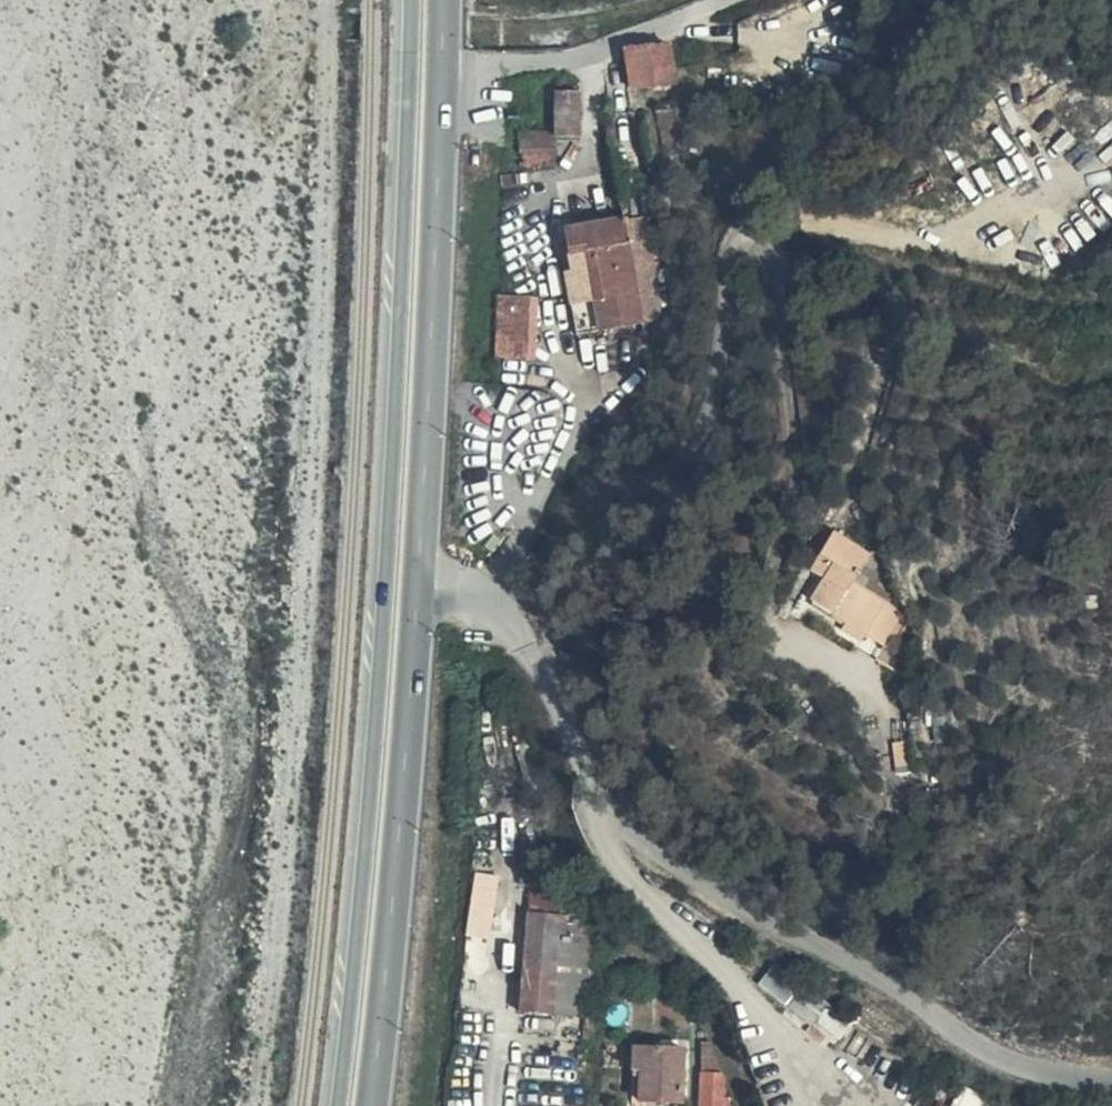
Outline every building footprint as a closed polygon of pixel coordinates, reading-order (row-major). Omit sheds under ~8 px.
[(677,51),(637,53),(641,92),(678,89),(680,89),(677,51)] [(547,77),(547,104),(546,118),(571,117),(571,91),(581,91),(580,78),(547,77)] [(518,104),(517,147),(546,146),(546,118),(547,104),(518,104)] [(538,319),(611,315),(603,206),(603,203),(548,208),(548,224),(535,225),(538,319)] [(603,206),(611,315),(630,314),(623,204),(603,206)] [(810,556),(799,571),(785,590),(821,614),(818,620),(839,633),(842,627),(865,642),(886,611),(829,574),(847,547),(811,523),(795,546),(810,556)] [(486,863),(470,862),(464,910),(475,910),(478,890),(483,889),(486,863)] [(544,876),(521,874),(510,997),(545,998),(552,904),(544,876)] [(761,981),(795,1006),(809,987),(775,962),(761,981)] [(692,1016),(691,1015),(689,1067),(711,1065),(692,1016)] [(622,1028),(619,1072),(670,1069),(671,1030),(622,1028)] [(726,1103),(711,1065),(689,1067),(687,1105),(727,1105),(726,1103)] [(670,1069),(619,1072),(619,1079),(670,1083),(670,1069)] [(963,1085),(953,1105),(1006,1105),(963,1085)]
